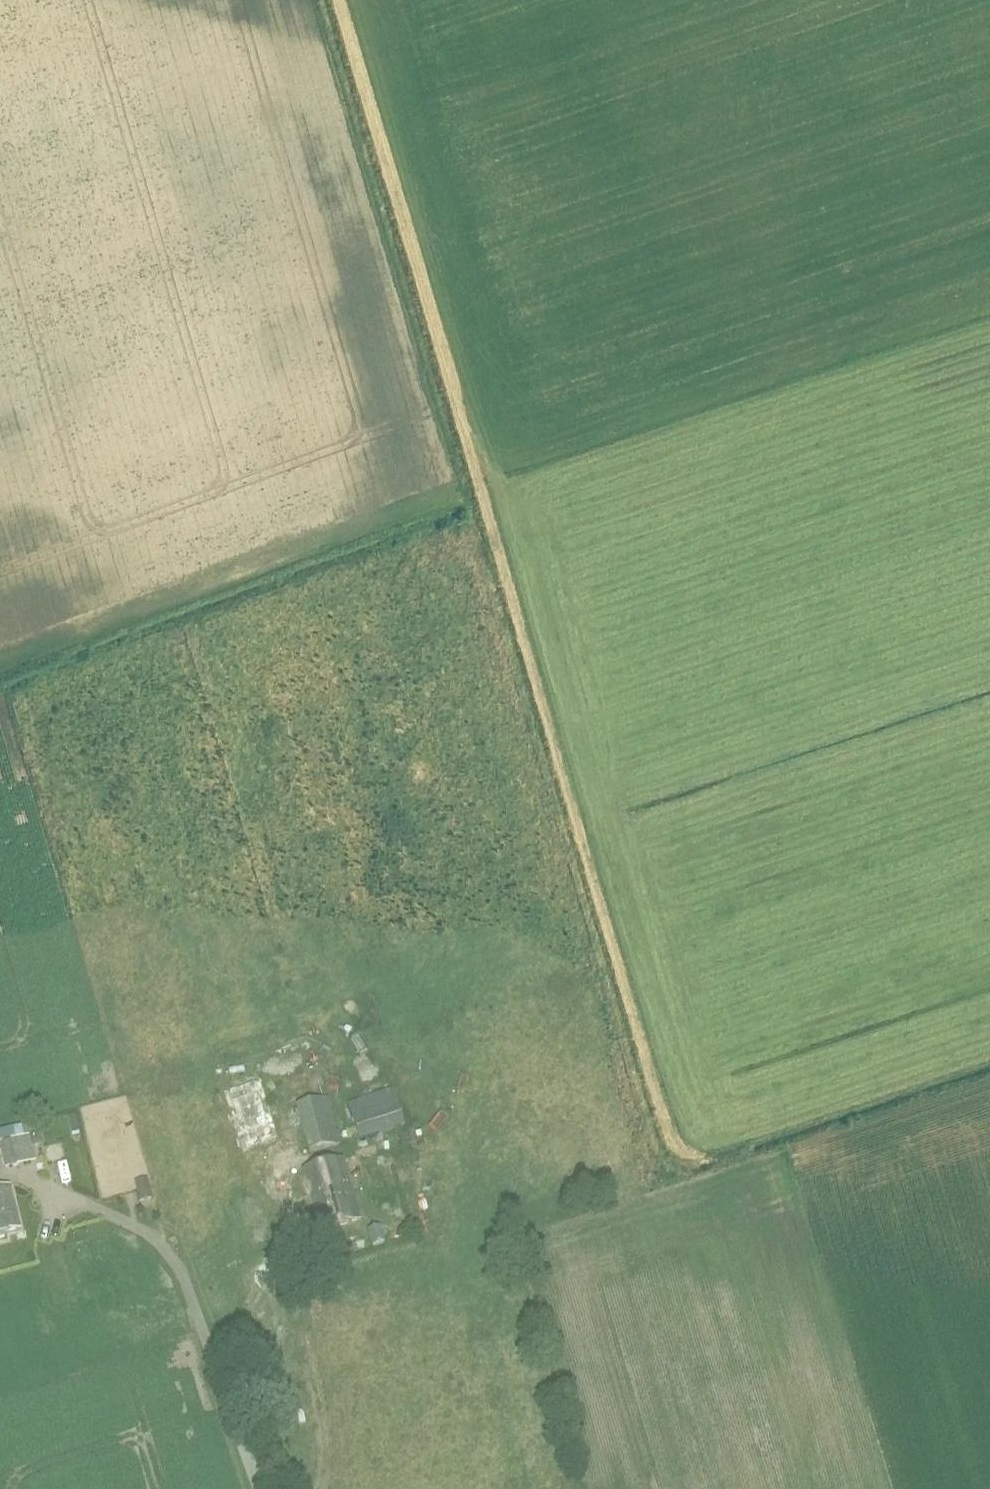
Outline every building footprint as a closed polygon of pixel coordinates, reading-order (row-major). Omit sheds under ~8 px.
[(238,1120),(244,1144),(280,1135),(265,1077),(231,1086),(240,1119),(238,1120)] [(358,1142),(404,1127),(394,1090),(348,1105),(358,1142)] [(308,1152),(331,1146),(340,1144),(328,1098),(296,1107),(308,1152)] [(30,1137),(24,1139),(0,1145),(6,1168),(36,1161),(30,1137)] [(320,1232),(360,1221),(343,1158),(302,1169),(320,1232)] [(154,1177),(140,1179),(143,1200),(157,1198),(154,1177)] [(21,1229),(11,1187),(0,1189),(0,1236),(4,1235),(4,1233),(21,1229)] [(373,1247),(385,1243),(380,1226),(367,1230),(373,1247)]
